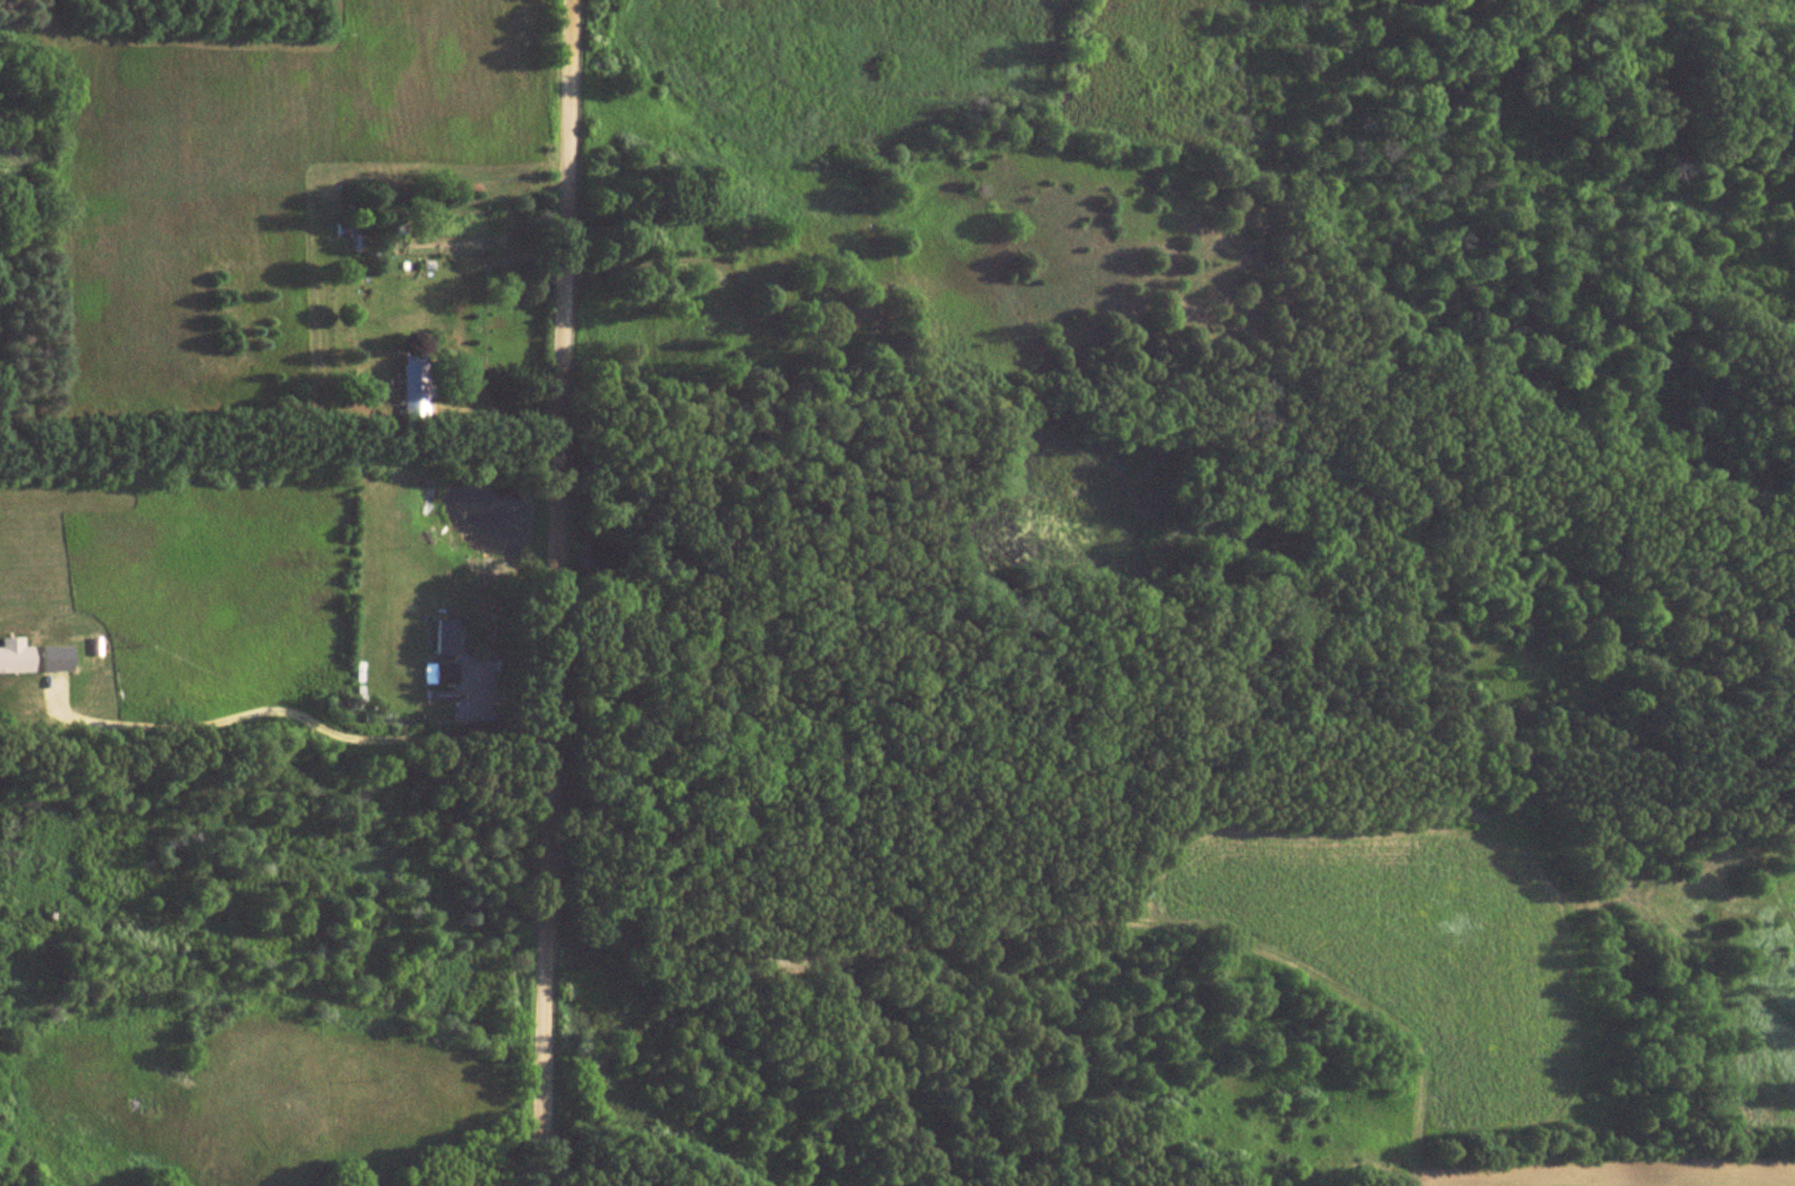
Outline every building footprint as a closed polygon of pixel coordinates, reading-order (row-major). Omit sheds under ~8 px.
[(399,363),(399,414),(424,414),(424,363),(399,363)] [(456,619),(435,619),(435,654),(456,654),(456,619)] [(434,683),(455,683),(455,662),(434,662),(434,683)]
